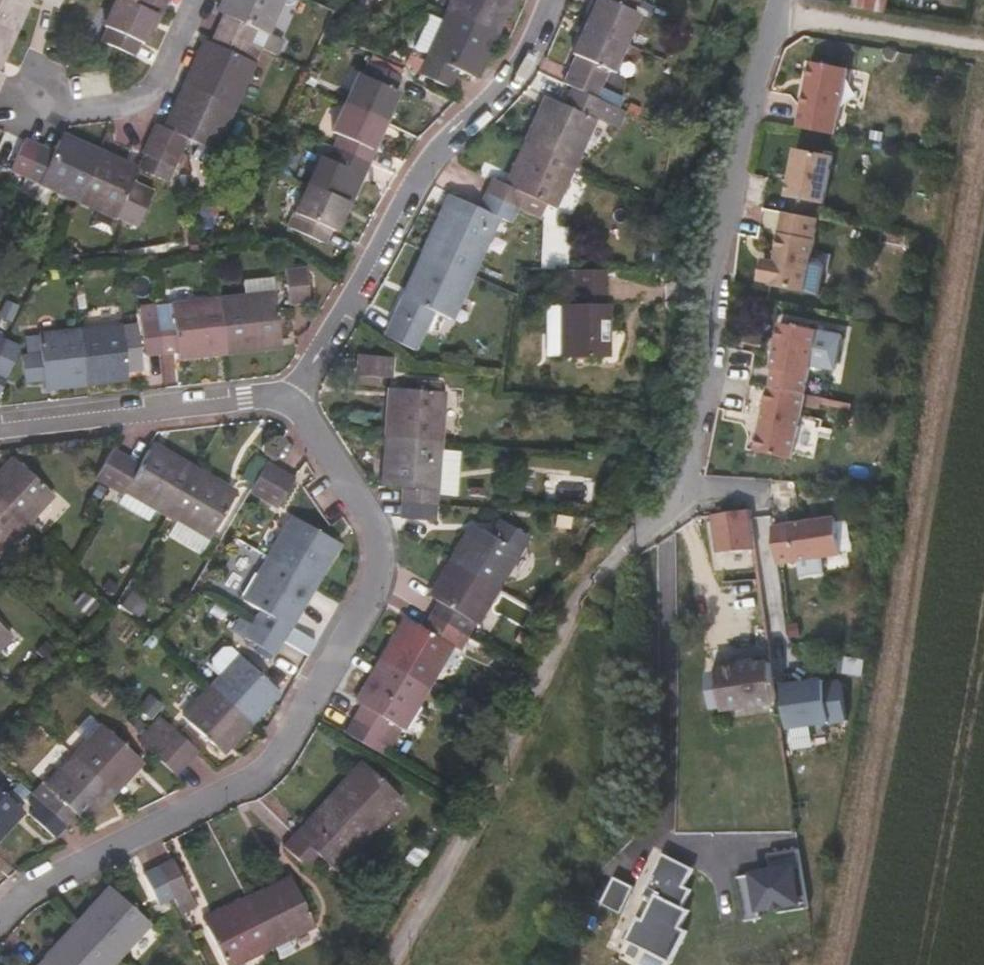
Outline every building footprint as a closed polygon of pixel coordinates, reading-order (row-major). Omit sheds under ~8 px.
[(6,64),(29,9),(23,6),(26,0),(0,0),(0,61),(6,64)] [(29,9),(34,0),(26,0),(23,6),(29,9)] [(60,9),(64,0),(42,0),(60,9)] [(146,45),(166,0),(120,0),(107,28),(111,30),(105,44),(137,58),(143,44),(146,45)] [(217,152),(257,65),(254,63),(268,34),(271,36),(287,0),(227,0),(226,2),(232,5),(227,16),(213,45),(207,42),(172,119),(178,121),(173,132),(167,129),(159,126),(145,155),(176,169),(189,140),(217,152)] [(484,70),(515,2),(509,0),(456,0),(446,22),(430,56),(427,63),(423,73),(421,76),(453,90),(461,73),(473,78),(478,67),(484,70)] [(574,56),(579,58),(566,86),(575,90),(567,107),(554,101),(548,112),(542,109),(509,185),(496,180),(483,209),(503,219),(514,224),(521,208),(544,219),(550,207),(558,211),(605,103),(598,100),(611,72),(614,73),(640,16),(633,13),(639,0),(600,0),(574,56)] [(886,10),(887,0),(848,0),(848,5),(886,10)] [(220,14),(227,16),(232,5),(226,2),(220,14)] [(416,49),(430,56),(446,22),(432,15),(416,49)] [(423,73),(427,63),(413,57),(408,66),(423,73)] [(804,127),(839,134),(852,67),(814,60),(804,109),(808,109),(804,127)] [(377,153),(373,152),(400,94),(397,92),(403,78),(371,63),(364,78),(360,76),(334,134),(341,137),(329,161),(323,159),(298,214),(300,216),(293,230),(328,245),(334,231),(337,233),(363,176),(366,178),(377,153)] [(473,78),(479,81),(484,70),(478,67),(473,78)] [(542,109),(548,112),(554,101),(548,98),(542,109)] [(167,129),(173,132),(178,121),(172,119),(167,129)] [(73,147),(76,141),(65,135),(62,141),(73,147)] [(126,171),(129,166),(76,141),(73,147),(62,141),(55,155),(26,142),(12,171),(117,220),(137,177),(126,171)] [(790,196),(828,204),(837,155),(799,148),(795,171),(793,182),(790,196)] [(126,171),(137,177),(140,171),(129,166),(126,171)] [(197,197),(200,224),(217,222),(214,195),(197,197)] [(441,221),(447,224),(460,198),(454,195),(441,221)] [(437,313),(455,322),(503,219),(483,209),(460,198),(447,224),(441,221),(410,288),(417,290),(411,301),(405,298),(397,316),(429,331),(437,313)] [(772,287),(807,294),(823,218),(786,211),(777,262),(764,259),(760,281),(773,284),(772,287)] [(292,306),(312,303),(308,270),(288,273),(292,306)] [(563,357),(611,358),(612,271),(564,270),(563,357)] [(405,298),(411,301),(417,290),(410,288),(405,298)] [(269,343),(282,341),(276,293),(172,305),(173,309),(144,313),(145,323),(149,354),(149,356),(179,352),(179,354),(191,352),(192,359),(270,349),(269,343)] [(19,304),(4,299),(0,310),(0,318),(13,322),(19,304)] [(773,386),(809,393),(821,329),(783,321),(774,369),(778,369),(773,386)] [(142,355),(149,354),(145,323),(138,324),(142,355)] [(118,374),(130,372),(124,325),(41,335),(43,349),(28,351),(32,383),(47,380),(47,383),(59,381),(60,388),(119,381),(118,374)] [(22,349),(0,338),(0,396),(22,349)] [(270,349),(283,347),(282,341),(269,343),(270,349)] [(179,354),(180,361),(192,359),(191,352),(179,354)] [(359,376),(394,379),(395,358),(360,356),(359,376)] [(119,381),(131,379),(130,372),(118,374),(119,381)] [(48,390),(60,388),(59,381),(47,383),(48,390)] [(760,453),(798,460),(811,394),(809,393),(773,386),(772,386),(760,453)] [(404,519),(438,522),(448,393),(399,390),(398,401),(391,401),(386,473),(392,473),(391,486),(407,487),(404,519)] [(163,457),(167,452),(155,446),(152,451),(163,457)] [(224,491),(227,486),(167,452),(163,457),(152,451),(144,465),(117,450),(99,478),(177,522),(169,537),(203,556),(236,499),(224,491)] [(7,469),(12,473),(20,465),(14,461),(7,469)] [(252,492),(280,508),(298,480),(269,463),(252,492)] [(55,497),(20,465),(12,473),(7,469),(0,476),(0,559),(55,497)] [(224,491),(236,499),(239,493),(227,486),(224,491)] [(720,552),(758,547),(752,510),(727,513),(715,515),(720,552)] [(335,557),(330,553),(336,542),(295,517),(246,601),(264,612),(248,639),(277,655),(293,629),(287,626),(294,615),(299,618),(335,557)] [(797,564),(845,559),(839,519),(791,526),(797,564)] [(477,625),(480,623),(531,539),(502,522),(493,537),(481,530),(474,540),(468,537),(438,587),(444,590),(437,601),(440,603),(425,628),(408,619),(365,693),(371,696),(365,706),(349,734),(379,751),(395,724),(406,731),(456,646),(463,650),(477,625)] [(468,537),(474,540),(481,530),(475,526),(468,537)] [(330,553),(335,557),(342,546),(336,542),(330,553)] [(723,572),(760,567),(758,547),(720,552),(723,572)] [(432,597),(437,601),(444,590),(438,587),(432,597)] [(89,616),(100,605),(85,591),(74,603),(89,616)] [(287,626),(293,629),(299,618),(294,615),(287,626)] [(15,635),(0,622),(0,652),(15,635)] [(229,740),(233,745),(274,702),(269,697),(277,688),(242,656),(185,716),(220,749),(229,740)] [(739,659),(740,666),(757,663),(756,656),(739,659)] [(730,710),(779,703),(773,661),(757,663),(740,666),(723,668),(724,674),(710,677),(714,706),(729,704),(730,710)] [(777,683),(779,703),(794,701),(791,681),(777,683)] [(269,697),(274,702),(282,693),(277,688),(269,697)] [(150,693),(137,708),(151,720),(164,704),(150,693)] [(359,703),(365,706),(371,696),(365,693),(359,703)] [(197,749),(188,740),(193,735),(185,727),(179,732),(164,718),(141,741),(178,775),(200,752),(197,749)] [(392,749),(395,751),(406,731),(395,724),(379,751),(388,756),(392,749)] [(92,811),(97,815),(137,772),(132,768),(140,758),(104,726),(49,788),(44,784),(33,796),(36,798),(44,805),(37,812),(33,817),(58,839),(79,815),(84,820),(92,811)] [(197,749),(202,744),(193,735),(188,740),(197,749)] [(220,749),(225,754),(233,745),(229,740),(220,749)] [(132,768),(137,772),(145,763),(140,758),(132,768)] [(357,771),(362,775),(369,767),(364,762),(357,771)] [(334,848),(349,860),(405,800),(369,767),(362,775),(357,771),(317,815),(322,819),(313,829),(308,825),(287,848),(312,871),(334,848)] [(19,822),(13,818),(22,809),(0,789),(0,843),(19,822)] [(29,806),(37,812),(44,805),(36,798),(29,806)] [(13,818),(19,822),(27,813),(22,809),(13,818)] [(84,820),(90,824),(97,815),(92,811),(84,820)] [(308,825),(313,829),(322,819),(317,815),(308,825)] [(695,869),(664,856),(646,897),(651,899),(643,917),(638,915),(626,943),(675,964),(689,932),(685,930),(693,912),(683,908),(692,890),(687,887),(695,869)] [(184,916),(199,907),(176,861),(147,875),(162,905),(176,899),(184,916)] [(286,889),(298,883),(294,877),(283,883),(286,889)] [(318,926),(298,883),(286,889),(283,883),(218,915),(221,921),(209,926),(229,964),(239,964),(318,926)] [(632,891),(614,883),(604,906),(622,914),(632,891)] [(104,897),(110,902),(118,893),(113,888),(104,897)] [(154,925),(118,893),(110,902),(104,897),(42,964),(118,964),(154,925)] [(209,926),(221,921),(218,915),(206,920),(209,926)]
